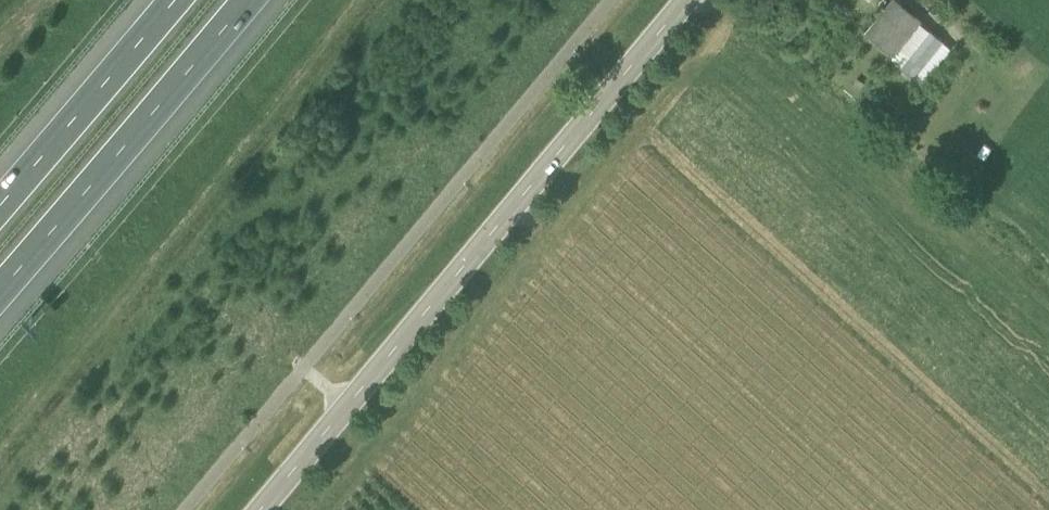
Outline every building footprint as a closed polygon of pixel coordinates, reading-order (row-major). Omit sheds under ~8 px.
[(865,33),(903,62),(929,27),(894,0),(890,0),(865,33)] [(943,40),(930,29),(900,65),(914,76),(943,40)] [(857,77),(853,84),(860,89),(864,83),(857,77)]
